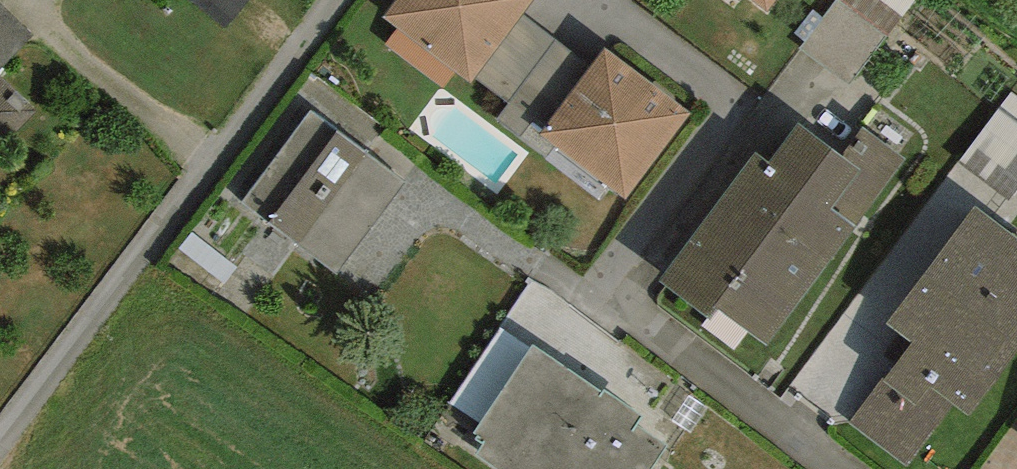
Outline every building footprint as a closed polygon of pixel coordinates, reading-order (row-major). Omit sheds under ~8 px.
[(534,0),(396,0),(385,15),(401,27),(387,45),(444,89),(457,73),(470,83),(474,78),(522,15),(534,0)] [(766,12),(775,0),(750,0),(766,12)] [(809,38),(860,74),(912,0),(836,0),(809,38)] [(34,36),(0,3),(0,70),(34,36)] [(555,41),(522,15),(474,78),(508,105),(555,41)] [(538,135),(590,67),(555,41),(508,105),(496,121),(529,146),(538,135)] [(692,113),(605,47),(590,67),(538,135),(624,201),(692,113)] [(37,109),(0,74),(0,147),(37,109)] [(965,156),(1016,191),(1016,89),(1012,86),(965,156)] [(404,184),(310,112),(241,200),(335,273),(404,184)] [(842,157),(798,123),(768,163),(755,153),(658,282),(711,321),(719,310),(767,346),(855,228),(831,210),(860,171),(842,157)] [(831,210),(855,228),(905,160),(863,128),(842,157),(860,171),(831,210)] [(975,207),(887,324),(911,343),(849,423),(907,465),(952,405),(970,417),(1016,351),(1016,239),(975,207)] [(641,416),(605,392),(603,395),(533,349),(477,432),(481,435),(478,439),(486,444),(479,455),(500,468),(652,468),(667,445),(635,424),(641,416)]
